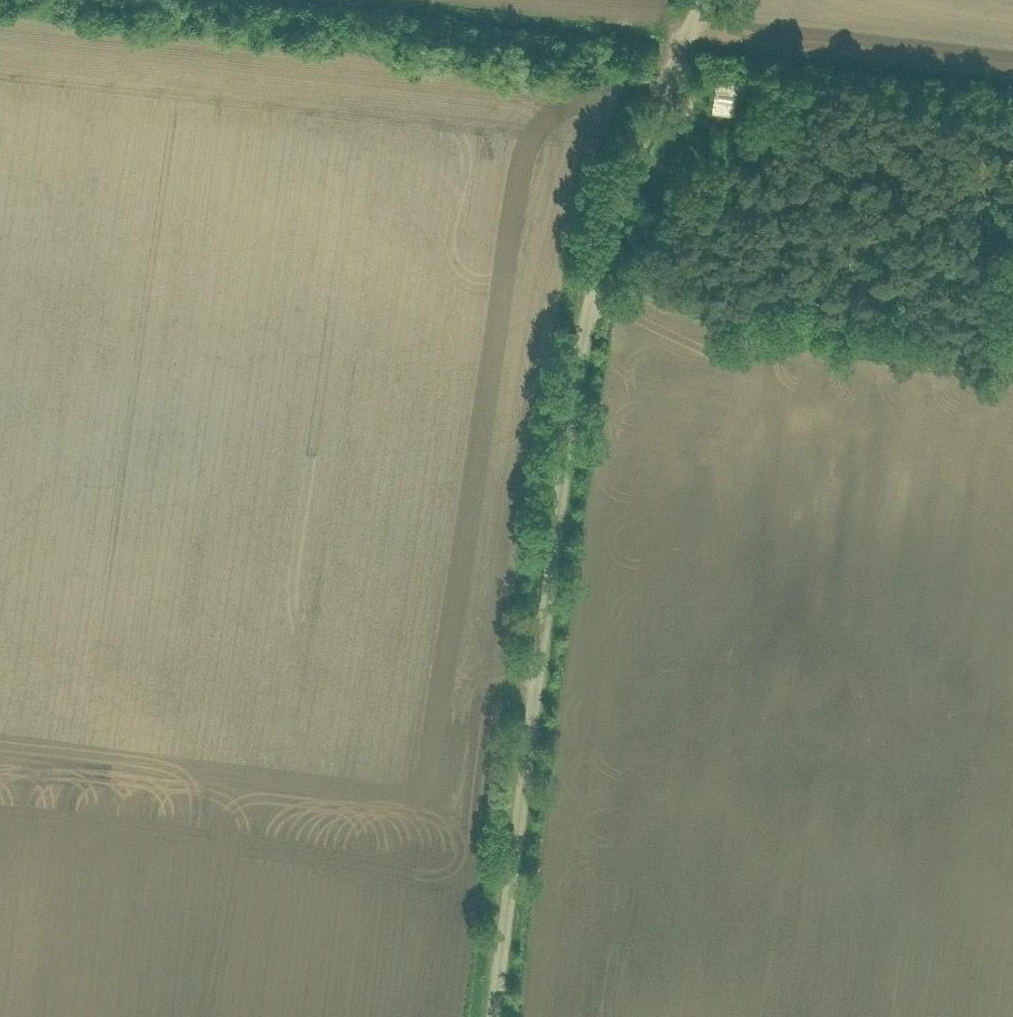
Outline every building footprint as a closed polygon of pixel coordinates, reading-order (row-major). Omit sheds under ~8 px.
[(716,76),(709,115),(730,119),(737,80),(716,76)]
